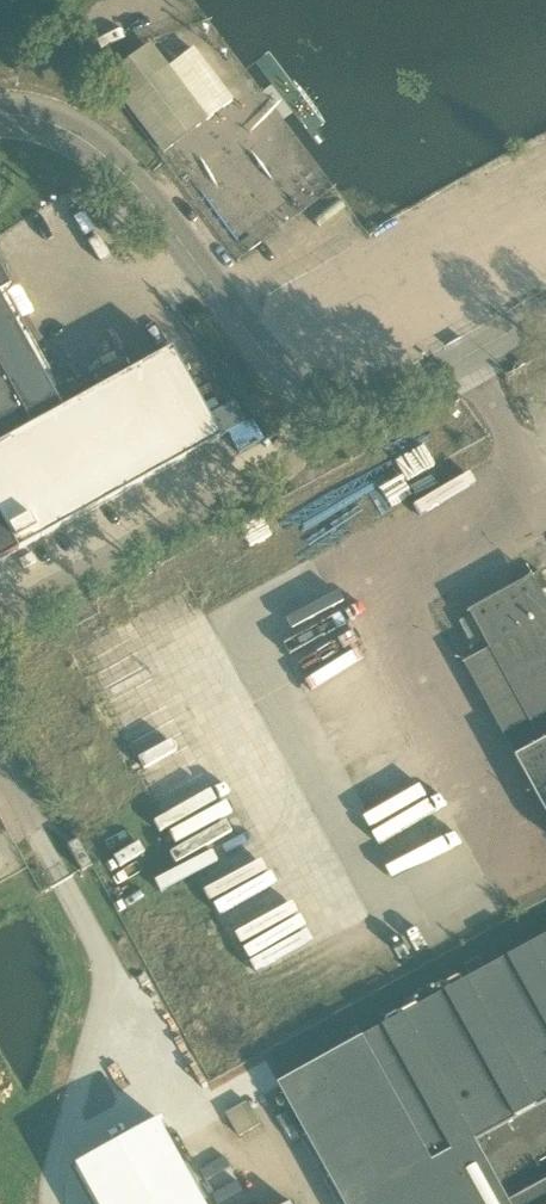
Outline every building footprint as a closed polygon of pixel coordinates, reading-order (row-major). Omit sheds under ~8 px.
[(137,36),(163,23),(148,0),(115,0),(137,36)] [(156,75),(138,52),(117,69),(107,76),(125,100),(163,152),(205,120),(167,68),(156,75)] [(17,551),(220,439),(171,350),(66,408),(65,406),(68,404),(32,339),(30,340),(31,342),(24,345),(13,325),(22,320),(5,290),(9,287),(0,270),(0,560),(17,551)] [(77,839),(67,845),(81,871),(92,865),(77,839)] [(346,1203),(545,1203),(545,937),(281,1085),(346,1203)] [(74,1167),(95,1203),(206,1203),(159,1120),(158,1119),(74,1165),(74,1167)]
